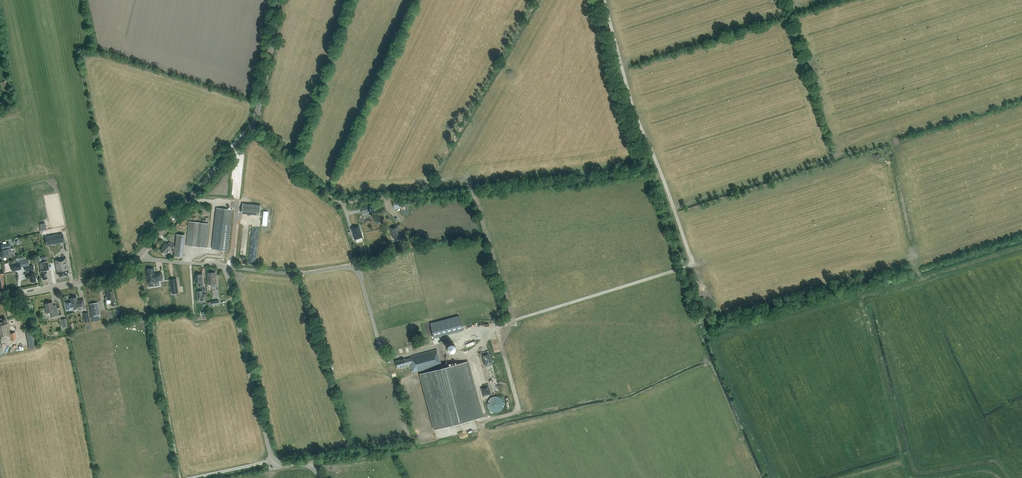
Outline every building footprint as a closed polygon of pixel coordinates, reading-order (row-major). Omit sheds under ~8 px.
[(417,209),(417,203),(402,205),(401,201),(394,202),(395,209),(402,208),(402,212),(409,212),(409,209),(417,209)] [(243,203),(242,213),(260,215),(261,205),(243,203)] [(217,208),(216,222),(213,248),(229,250),(233,209),(217,208)] [(190,221),(188,246),(207,247),(210,223),(201,222),(190,221)] [(395,227),(390,229),(392,235),(393,235),(395,241),(402,239),(400,234),(402,234),(398,224),(395,225),(395,227)] [(356,239),(357,242),(362,241),(361,238),(363,237),(360,227),(352,229),(355,240),(356,239)] [(65,242),(63,234),(45,237),(47,245),(65,242)] [(171,249),(173,251),(175,251),(174,256),(183,257),(185,235),(176,234),(175,246),(170,241),(168,244),(166,243),(163,247),(161,250),(165,255),(171,249)] [(3,257),(7,256),(7,259),(12,258),(10,249),(9,248),(10,248),(9,244),(1,245),(2,251),(0,251),(0,257),(3,257)] [(68,273),(66,258),(59,259),(59,260),(55,261),(58,275),(59,277),(67,276),(67,273),(68,273)] [(43,280),(47,279),(46,274),(47,274),(46,271),(49,270),(47,262),(39,263),(41,272),(40,272),(41,278),(42,278),(43,280)] [(25,271),(28,271),(28,273),(27,274),(28,279),(30,279),(31,283),(32,282),(32,283),(33,283),(34,283),(34,282),(35,282),(35,278),(37,277),(37,278),(36,275),(35,275),(33,265),(24,267),(25,271)] [(155,274),(154,269),(146,270),(147,270),(148,277),(147,277),(148,283),(156,282),(156,281),(163,280),(162,273),(156,273),(156,274),(155,274)] [(211,284),(211,287),(214,287),(214,284),(216,284),(216,279),(216,273),(208,273),(208,283),(211,283),(211,284)] [(178,288),(177,279),(170,280),(171,289),(178,288)] [(107,292),(108,296),(106,297),(105,298),(106,300),(107,300),(111,299),(112,305),(116,305),(115,299),(114,294),(113,294),(113,290),(107,292)] [(197,291),(198,301),(205,301),(205,294),(202,294),(202,291),(197,291)] [(70,298),(71,302),(66,303),(67,306),(67,307),(68,311),(73,310),(73,309),(79,308),(79,310),(85,309),(83,299),(79,300),(78,301),(77,297),(70,298)] [(52,302),(45,304),(47,313),(51,312),(52,317),(59,316),(57,309),(54,309),(52,302)] [(90,304),(93,316),(100,315),(98,303),(90,304)] [(459,316),(430,323),(434,338),(463,330),(459,316)] [(11,338),(12,340),(17,339),(15,332),(10,334),(8,323),(7,323),(5,317),(0,318),(0,340),(11,338)] [(34,332),(26,333),(29,349),(37,347),(34,332)] [(449,352),(450,352),(451,352),(452,352),(453,352),(454,352),(454,351),(455,351),(455,350),(456,350),(456,349),(456,348),(456,347),(456,346),(455,346),(455,345),(454,345),(454,344),(453,344),(452,344),(451,344),(450,344),(449,345),(448,345),(448,346),(448,347),(447,348),(448,349),(448,350),(449,351),(449,352)] [(404,359),(396,361),(397,368),(406,366),(406,365),(410,364),(412,373),(433,367),(435,370),(422,373),(437,429),(484,417),(469,361),(442,368),(437,350),(411,357),(404,359)] [(496,412),(497,412),(499,412),(500,411),(501,410),(502,409),(503,408),(504,406),(504,404),(504,403),(503,401),(502,400),(501,399),(500,398),(499,397),(497,396),(496,396),(494,396),(492,397),(491,398),(490,399),(489,400),(488,401),(488,403),(488,404),(488,406),(488,407),(489,409),(490,410),(491,411),(492,412),(494,412),(496,412)]
